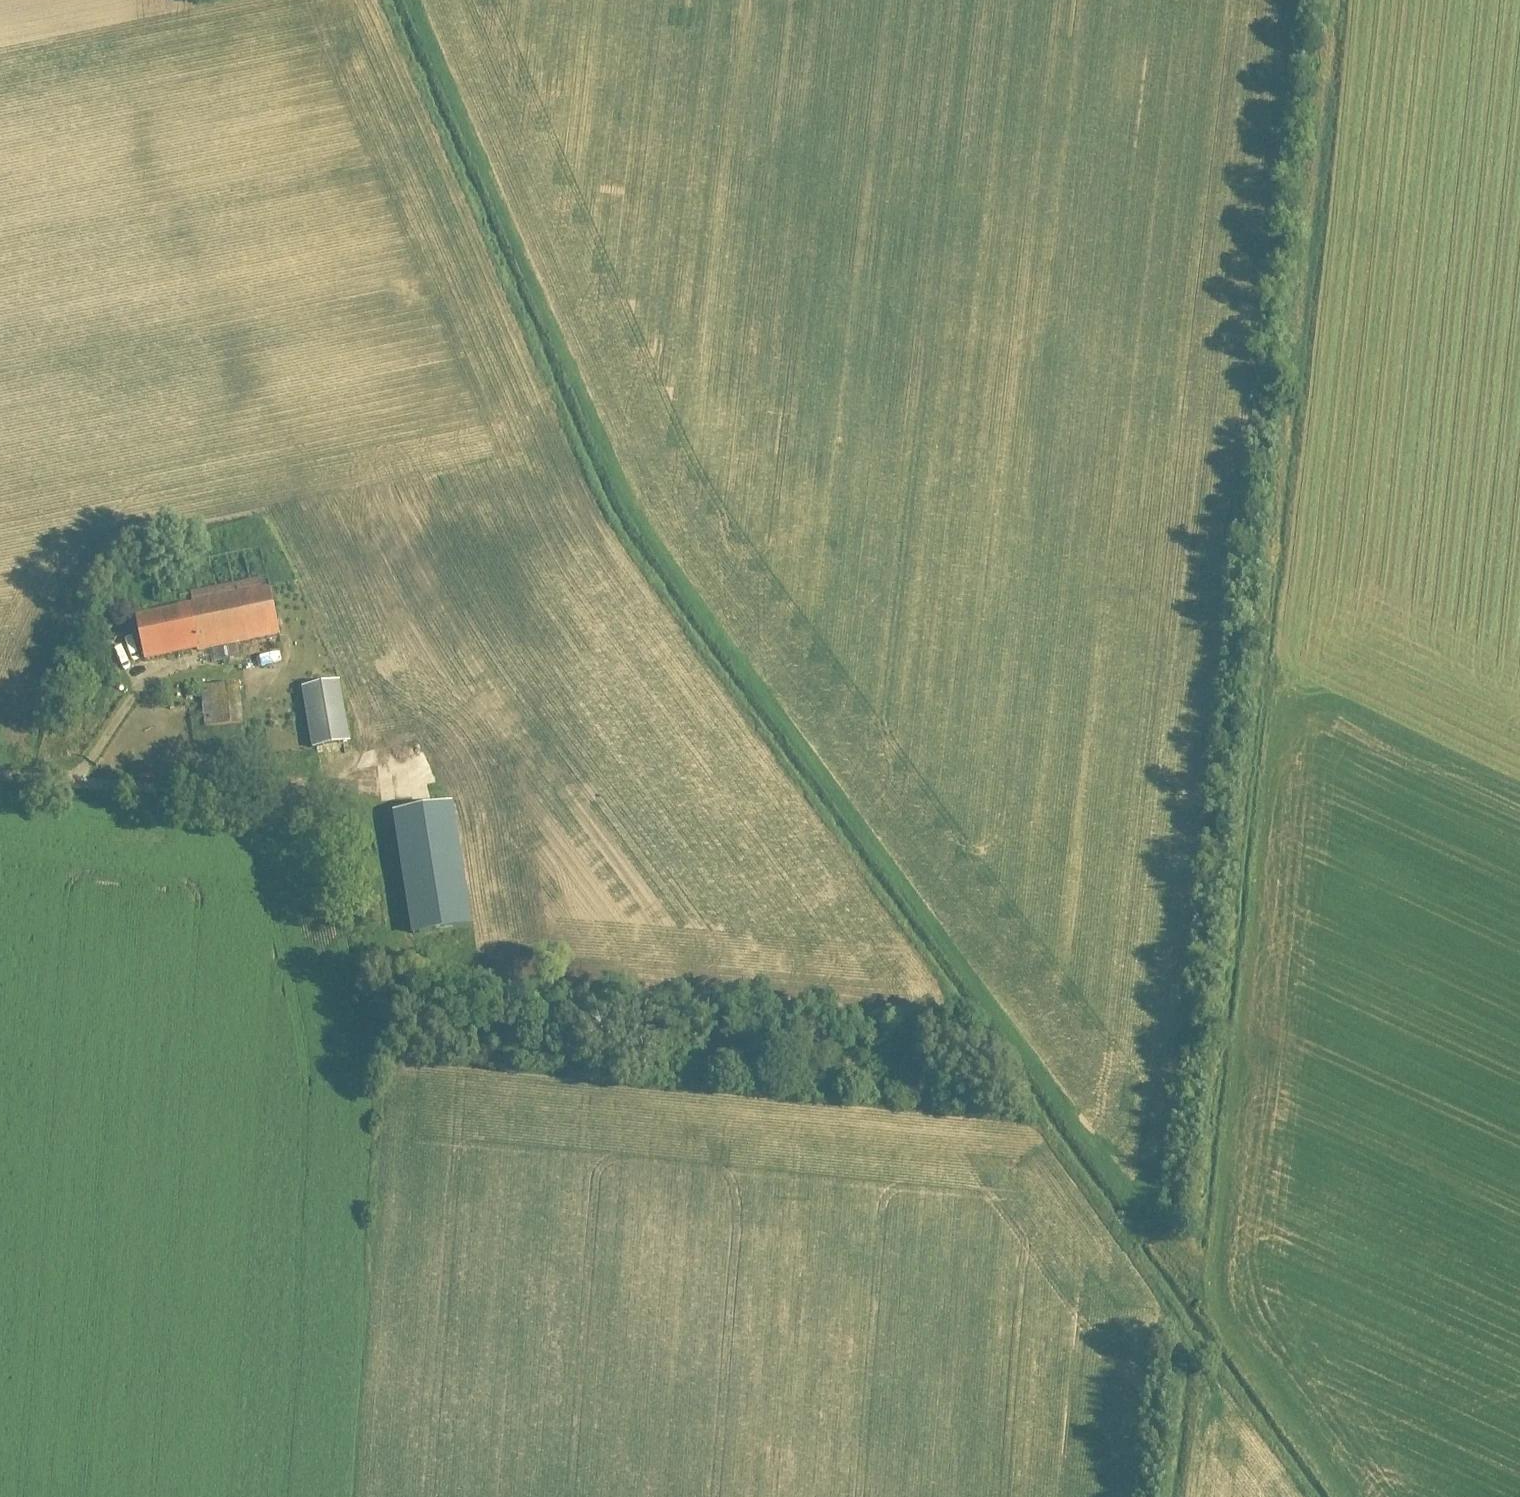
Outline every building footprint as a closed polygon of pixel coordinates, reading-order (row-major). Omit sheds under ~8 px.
[(268,586),(131,616),(141,662),(278,632),(268,586)] [(343,682),(308,682),(308,728),(342,728),(343,682)] [(235,683),(195,688),(200,725),(239,720),(235,683)] [(454,811),(395,821),(414,945),(474,936),(454,811)]
